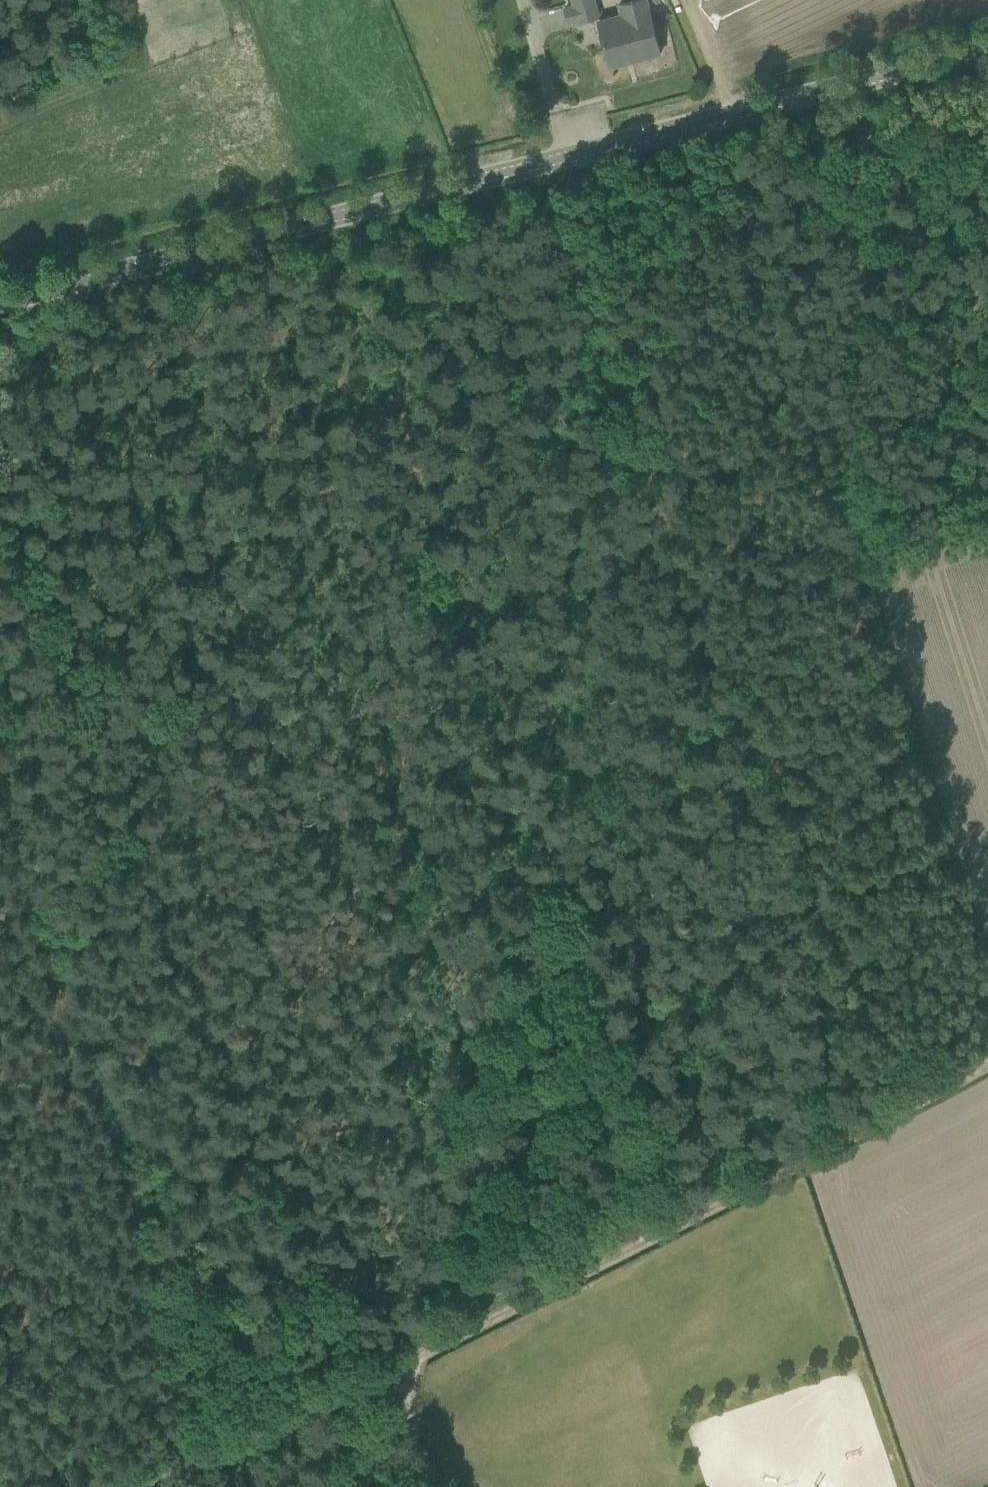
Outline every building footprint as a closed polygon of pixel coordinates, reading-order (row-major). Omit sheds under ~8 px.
[(595,0),(574,0),(575,4),(565,7),(570,25),(600,17),(595,0)] [(610,67),(661,54),(651,13),(648,0),(631,0),(621,3),(624,14),(599,21),(610,67)]
